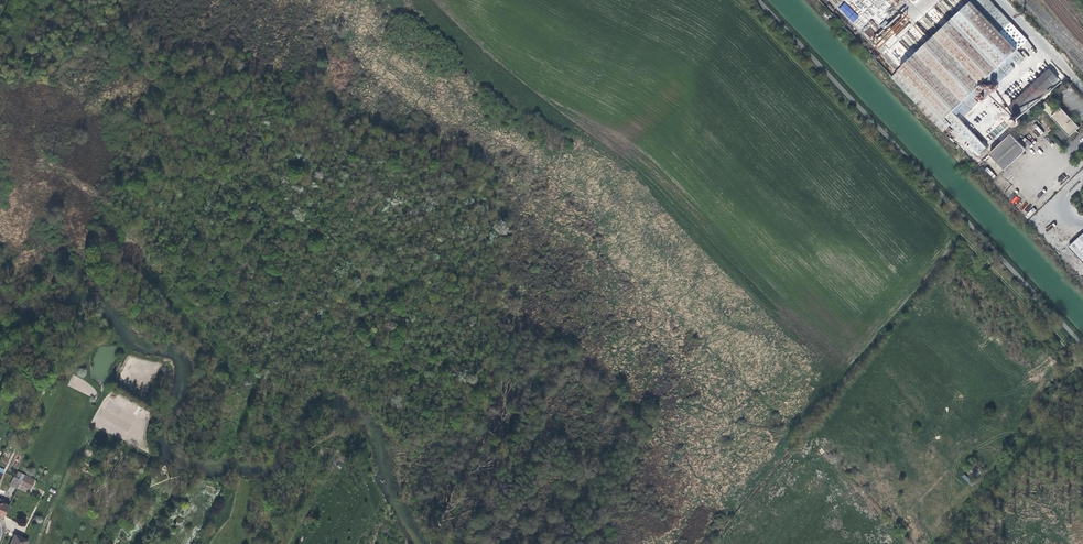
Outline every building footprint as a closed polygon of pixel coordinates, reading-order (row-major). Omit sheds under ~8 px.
[(978,94),(980,96),(995,84),(993,82),(997,77),(1000,82),(1015,68),(1011,64),(1015,61),(1018,65),(1026,58),(1018,49),(1028,40),(990,0),(973,0),(892,77),(943,131),(951,124),(980,154),(987,147),(957,115),(953,111),(957,108),(960,112),(964,116),(979,102),(975,98),(978,94)] [(845,2),(839,8),(853,22),(859,17),(845,2)] [(1059,78),(1050,69),(1010,106),(1019,115),(1059,78)] [(1041,105),(1052,116),(1056,112),(1046,101),(1041,105)] [(1080,127),(1062,107),(1056,112),(1052,116),(1070,136),(1080,127)] [(1025,148),(1011,133),(990,153),(1005,170),(1025,151),(1025,148)] [(1011,201),(1016,205),(1021,200),(1016,196),(1011,201)] [(1069,246),(1082,261),(1082,234),(1069,246)] [(33,479),(25,475),(22,481),(20,484),(30,489),(34,482),(33,481),(33,479)] [(18,479),(14,476),(9,485),(16,488),(21,480),(18,479)] [(3,517),(9,504),(7,503),(6,505),(2,503),(3,501),(0,499),(0,515),(3,517)] [(28,541),(15,534),(11,541),(10,543),(26,543),(28,541)]
